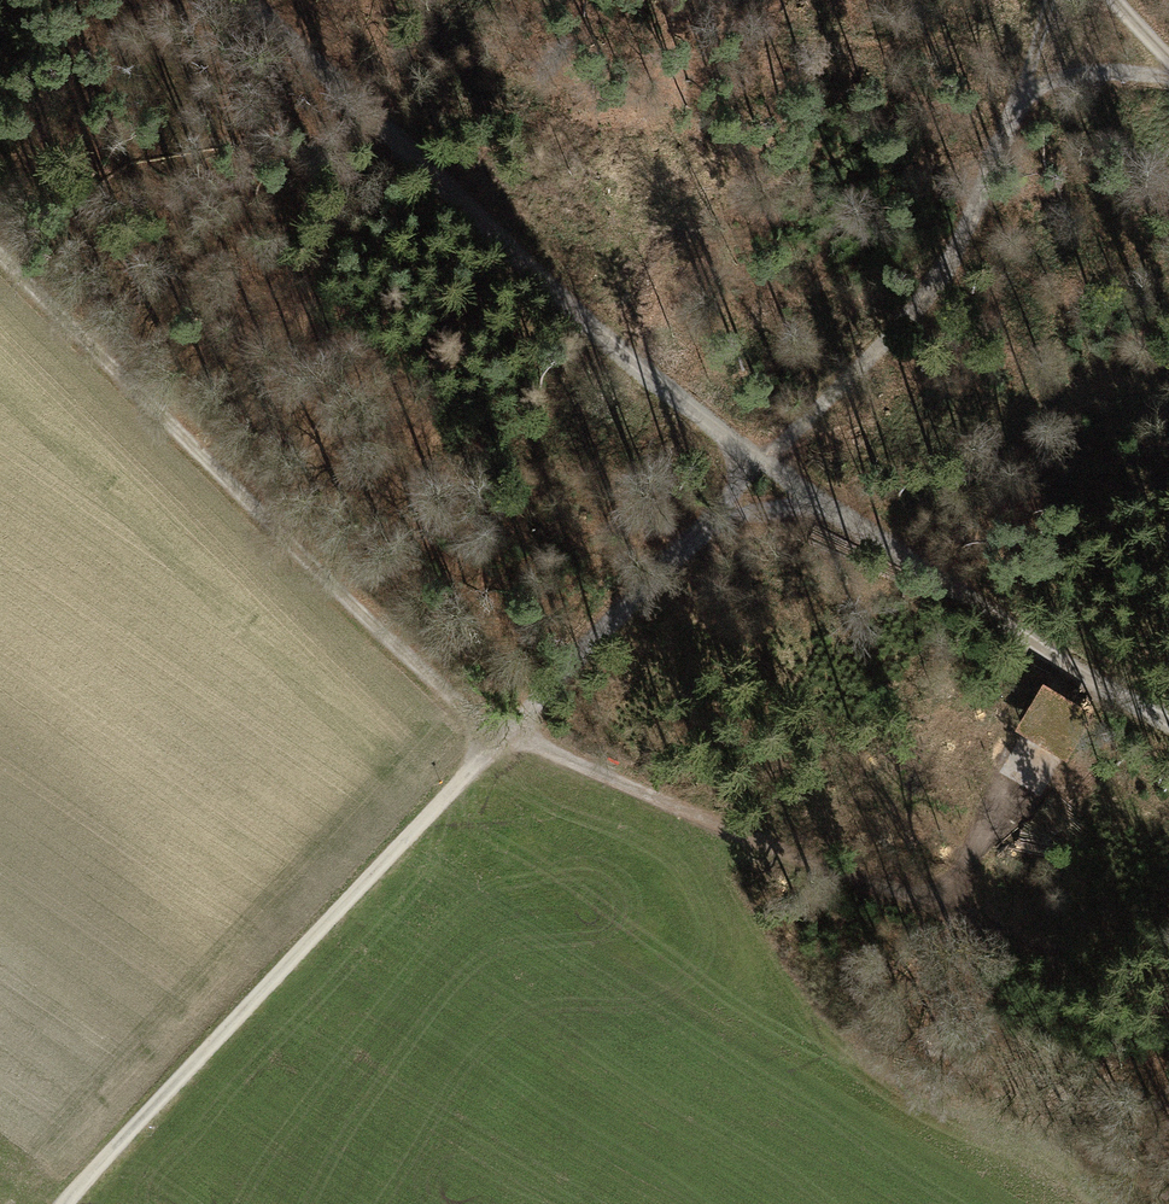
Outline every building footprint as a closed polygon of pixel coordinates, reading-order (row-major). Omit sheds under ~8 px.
[(1096,716),(1044,685),(1014,733),(1067,764),(1096,716)]
